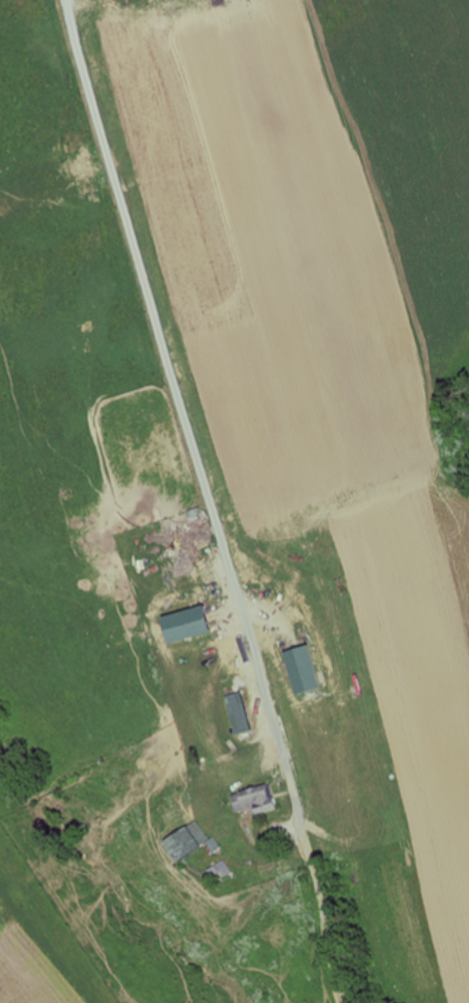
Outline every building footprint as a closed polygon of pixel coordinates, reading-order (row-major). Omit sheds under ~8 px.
[(210,546),(201,510),(189,513),(191,520),(154,530),(161,559),(210,546)] [(224,698),(235,737),(251,732),(241,694),(224,698)] [(252,818),(281,810),(273,784),(230,796),(235,815),(250,811),(252,818)] [(159,844),(173,865),(210,842),(196,820),(159,844)] [(227,875),(220,863),(210,870),(216,881),(227,875)]
